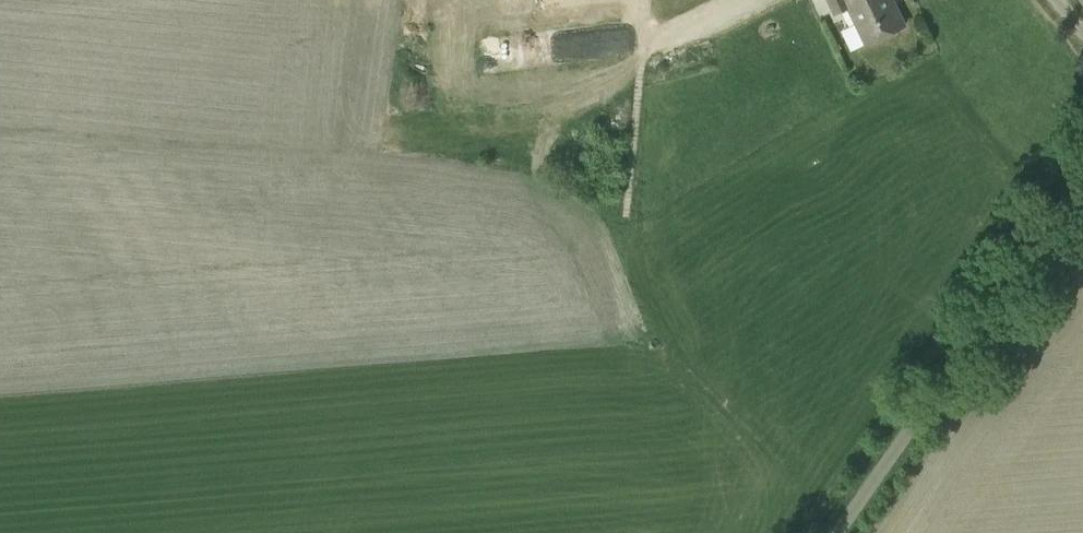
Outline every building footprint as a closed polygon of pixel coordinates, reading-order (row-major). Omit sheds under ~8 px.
[(894,0),(829,0),(835,13),(848,6),(866,44),(906,25),(894,0)] [(523,37),(524,61),(612,57),(611,33),(523,37)]
